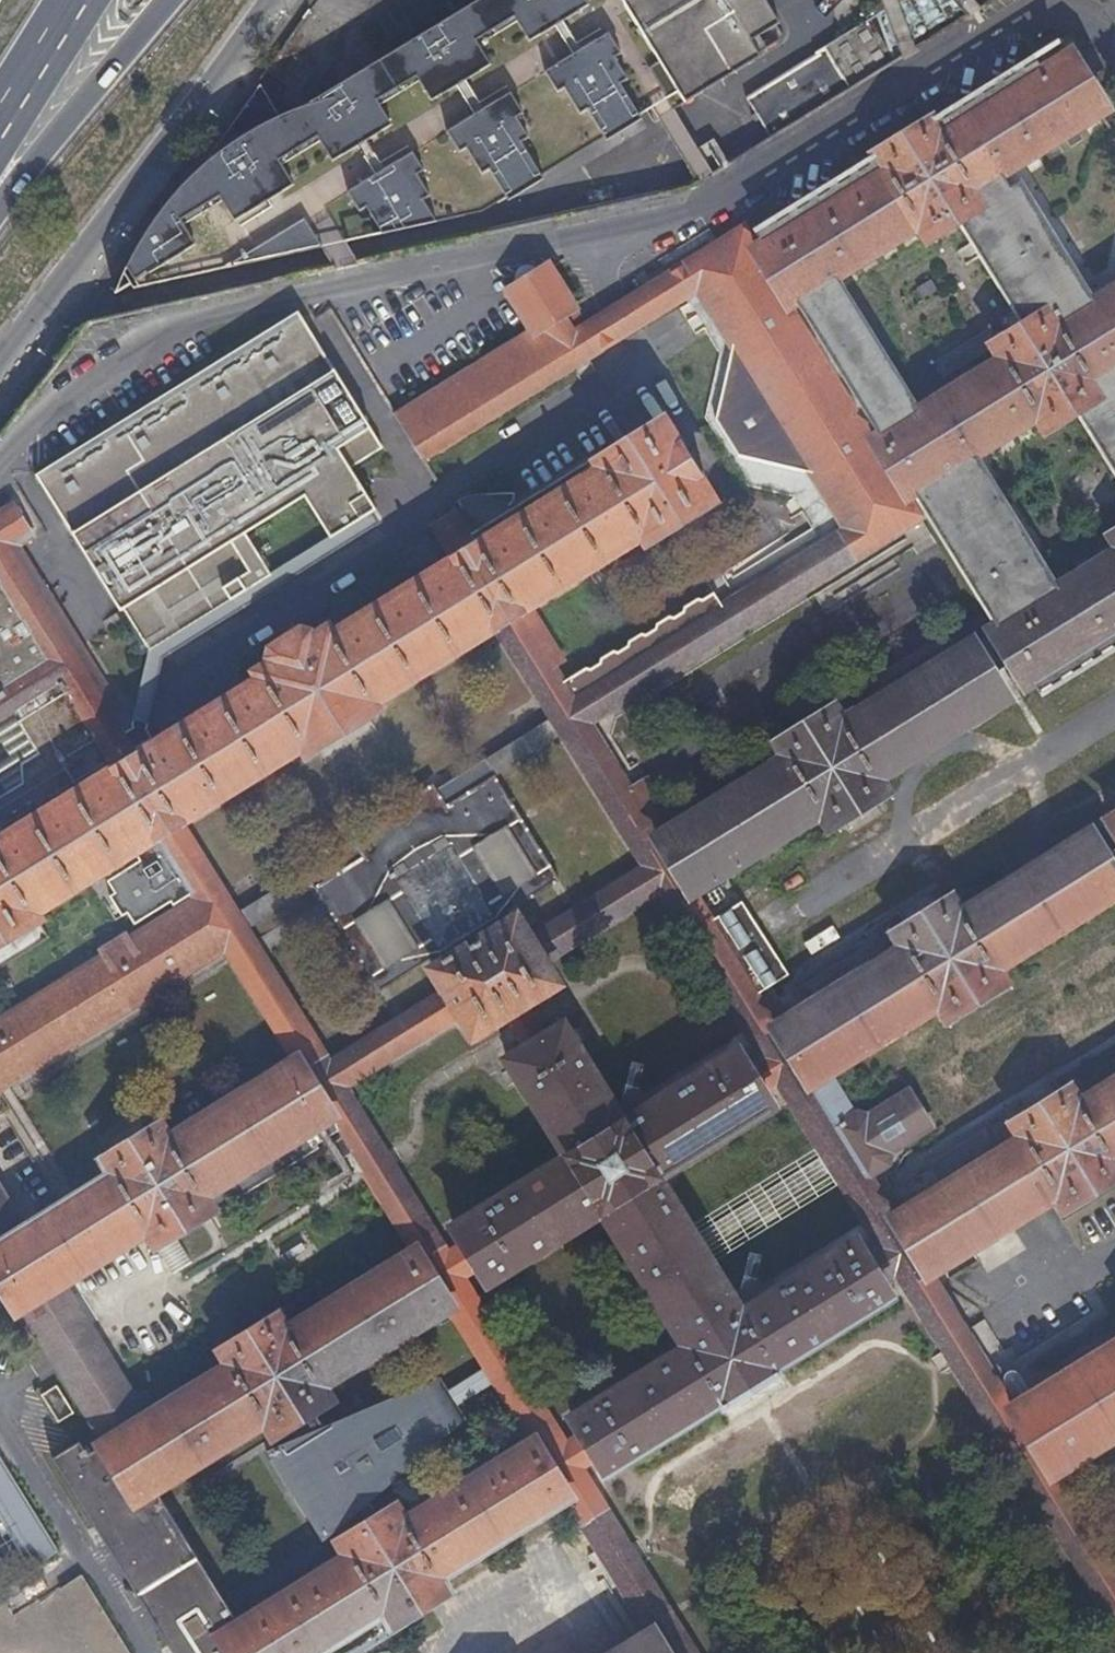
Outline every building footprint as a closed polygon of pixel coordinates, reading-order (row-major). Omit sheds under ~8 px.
[(675,109),(761,56),(752,40),(780,23),(766,0),(501,0),(441,37),(439,34),(426,42),(428,45),(386,71),(381,62),(379,64),(381,67),(341,92),(348,105),(351,103),(357,113),(299,149),(284,122),(263,84),(128,275),(133,282),(117,292),(118,293),(133,283),(136,287),(323,248),(347,243),(355,241),(375,237),(467,217),(516,187),(518,190),(531,182),(529,179),(613,127),(615,130),(628,121),(626,118),(650,104),(660,119),(675,109)] [(381,62),(386,71),(428,45),(426,42),(439,34),(441,37),(501,0),(482,0),(381,62)] [(888,5),(746,94),(771,135),(984,0),(886,0),(888,5)] [(601,661),(592,667),(587,666),(564,680),(590,723),(863,552),(924,514),(994,628),(1058,588),(975,454),(1037,415),(1045,428),(1075,411),(1114,475),(1114,288),(1092,303),(1017,182),(1007,189),(999,175),(1103,110),(1088,87),(1067,53),(1039,69),(1030,54),(1030,56),(929,119),(929,118),(872,153),(873,154),(752,229),(761,243),(754,247),(741,225),(626,298),(642,322),(698,287),(729,337),(711,417),(736,458),(815,477),(847,526),(732,599),(724,605),(715,590),(703,597),(699,596),(685,605),(684,609),(675,615),(670,614),(657,622),(656,626),(647,633),(642,631),(630,639),(629,644),(619,650),(614,649),(602,657),(601,661)] [(381,67),(379,64),(284,122),(299,149),(357,113),(351,103),(348,105),(341,92),(381,67)] [(699,182),(714,172),(675,109),(660,119),(699,182)] [(323,248),(335,266),(359,261),(347,243),(323,248)] [(520,338),(396,416),(393,418),(420,463),(436,452),(615,339),(599,315),(584,324),(573,306),(573,305),(547,266),(536,272),(534,271),(532,270),(530,269),(528,269),(527,270),(525,270),(523,271),(522,272),(521,273),(520,275),(519,277),(519,279),(519,281),(519,282),(519,283),(508,291),(532,330),(520,338)] [(642,322),(626,298),(599,315),(615,339),(642,322)] [(329,540),(366,517),(374,512),(363,494),(348,470),(382,449),(327,361),(312,371),(306,361),(321,352),(306,326),(305,327),(299,318),(38,481),(120,612),(123,611),(148,651),(149,652),(269,578),(268,576),(243,536),(302,499),(317,523),(318,523),(328,538),(329,540)] [(321,352),(306,361),(312,371),(327,361),(321,352)] [(20,708),(40,738),(31,744),(32,745),(25,749),(33,763),(8,778),(0,784),(0,965),(47,936),(32,911),(132,850),(133,850),(144,843),(156,836),(180,822),(303,745),(307,752),(377,709),(373,702),(495,625),(530,604),(642,535),(647,542),(712,501),(663,421),(597,461),(593,456),(501,514),(498,509),(502,505),(493,503),(483,503),(473,505),(469,507),(466,509),(465,510),(467,514),(463,517),(438,532),(455,560),(333,637),(328,630),(312,640),(308,634),(301,633),(273,650),(271,657),(274,663),(258,673),(262,680),(144,753),(140,746),(152,739),(146,730),(148,723),(133,720),(131,726),(133,728),(132,729),(124,734),(102,699),(6,544),(29,529),(16,507),(0,516),(0,720),(20,708)] [(432,523),(438,532),(463,517),(457,507),(432,523)] [(328,538),(268,576),(269,578),(149,652),(148,651),(133,720),(148,723),(162,659),(373,528),(366,517),(329,540),(328,538)] [(1054,1472),(1013,1406),(930,1272),(895,1215),(869,1172),(888,1160),(890,1150),(931,1125),(909,1091),(868,1117),(858,1114),(831,1069),(812,1081),(777,1025),(771,1015),(785,1006),(735,927),(722,935),(716,926),(735,914),(719,888),(700,900),(695,892),(660,836),(671,829),(657,808),(663,804),(647,778),(630,789),(590,723),(863,552),(847,526),(732,599),(724,605),(715,590),(703,597),(699,596),(685,605),(684,609),(675,615),(670,614),(657,622),(656,626),(647,633),(642,631),(630,639),(629,644),(619,650),(614,649),(602,657),(601,661),(592,667),(587,666),(564,680),(554,664),(563,658),(530,604),(495,625),(549,712),(560,730),(644,867),(529,939),(543,963),(659,890),(764,1058),(748,1068),(763,1090),(778,1080),(824,1154),(836,1174),(882,1248),(867,1258),(880,1281),(897,1270),(1114,1624),(1114,1571),(1054,1472)] [(34,537),(29,529),(6,544),(102,699),(124,734),(132,729),(19,547),(34,537)] [(671,829),(660,836),(695,892),(757,853),(764,863),(789,847),(783,837),(822,813),(831,826),(886,792),(877,779),(1006,698),(991,674),(1009,663),(1024,688),(1032,683),(1040,697),(1041,696),(1041,695),(1114,649),(1114,554),(1058,588),(994,628),(988,631),(991,634),(973,646),(971,642),(842,720),(833,707),(777,741),(785,755),(671,829)] [(8,778),(33,763),(25,749),(32,745),(31,744),(40,738),(20,708),(0,720),(0,723),(12,742),(0,750),(0,766),(8,778)] [(549,712),(437,784),(447,800),(495,770),(560,730),(549,712)] [(543,963),(529,939),(510,908),(560,877),(495,770),(447,800),(437,784),(435,780),(350,833),(352,837),(362,853),(315,885),(380,989),(427,960),(446,991),(462,1015),(474,1035),(506,1015),(523,1004),(556,984),(543,963)] [(597,1457),(583,1434),(566,1444),(462,1274),(477,1264),(464,1243),(447,1252),(345,1088),(462,1015),(446,991),(329,1063),(246,928),(236,911),(180,822),(156,836),(191,893),(194,898),(225,948),(294,1062),(338,1131),(413,1251),(448,1307),(485,1368),(493,1381),(500,1391),(531,1442),(566,1498),(605,1560),(649,1631),(663,1652),(696,1652),(581,1467),(597,1457)] [(777,1025),(812,1081),(831,1069),(939,1002),(947,1015),(1003,981),(995,968),(1114,893),(1114,874),(1111,866),(1102,852),(1089,831),(960,911),(952,897),(896,932),(904,946),(777,1025)] [(169,901),(171,904),(191,893),(156,836),(144,843),(133,850),(139,859),(106,879),(113,892),(108,895),(121,915),(126,912),(133,923),(169,901)] [(246,928),(315,885),(362,853),(352,837),(236,911),(246,928)] [(1111,866),(1114,863),(1114,843),(1102,852),(1111,866)] [(5,1083),(225,948),(194,898),(127,939),(124,934),(99,949),(102,954),(0,1017),(0,1086),(5,1083)] [(506,1015),(526,1047),(543,1036),(523,1004),(506,1015)] [(772,1107),(763,1090),(748,1068),(737,1050),(624,1120),(563,1024),(543,1036),(526,1047),(506,1060),(566,1155),(452,1225),(464,1243),(477,1264),(488,1283),(602,1213),(685,1345),(571,1416),(583,1434),(597,1457),(608,1473),(721,1403),(726,1410),(782,1375),(778,1367),(890,1298),(880,1281),(867,1258),(856,1241),(742,1310),(708,1254),(696,1235),(660,1177),(772,1107)] [(20,1309),(65,1281),(148,1230),(157,1244),(175,1232),(212,1209),(215,1214),(322,1148),(318,1143),(338,1131),(294,1062),(168,1139),(160,1125),(105,1159),(113,1174),(78,1195),(22,1230),(0,1243),(0,1283),(17,1311),(20,1309)] [(1077,1101),(1069,1087),(1012,1122),(1021,1136),(895,1215),(930,1272),(1056,1193),(1064,1206),(1114,1175),(1114,1161),(1113,1158),(1114,1157),(1114,1078),(1077,1101)] [(696,1235),(708,1254),(836,1174),(824,1154),(696,1235)] [(22,1230),(0,1195),(0,1243),(22,1230)] [(193,1261),(175,1232),(157,1244),(175,1272),(193,1261)] [(147,1415),(103,1442),(135,1501),(264,1421),(273,1434),(304,1416),(313,1410),(330,1400),(321,1386),(448,1307),(413,1251),(287,1328),(277,1313),(220,1350),(229,1364),(147,1415)] [(90,1322),(65,1281),(20,1309),(45,1350),(57,1368),(103,1442),(147,1415),(109,1352),(102,1341),(90,1322)] [(1054,1472),(1114,1434),(1114,1343),(1013,1406),(1054,1472)] [(452,1407),(493,1381),(485,1368),(444,1394),(452,1407)] [(324,1426),(313,1430),(269,1449),(324,1538),(360,1508),(369,1500),(461,1421),(452,1407),(444,1394),(435,1379),(324,1426)] [(55,1384),(40,1394),(57,1421),(73,1411),(55,1384)] [(324,1426),(313,1410),(304,1416),(313,1430),(324,1426)] [(135,1501),(103,1442),(86,1453),(79,1441),(52,1457),(51,1457),(173,1652),(225,1652),(219,1634),(217,1632),(236,1620),(156,1491),(137,1503),(135,1501)] [(566,1498),(531,1442),(404,1520),(395,1506),(379,1516),(369,1523),(339,1541),(347,1555),(219,1634),(225,1652),(314,1652),(382,1611),(391,1625),(447,1590),(439,1576),(566,1498)] [(32,1575),(62,1557),(2,1458),(0,1459),(0,1522),(32,1575)] [(360,1508),(369,1523),(379,1516),(369,1500),(360,1508)] [(649,1631),(614,1652),(663,1652),(649,1631)]
